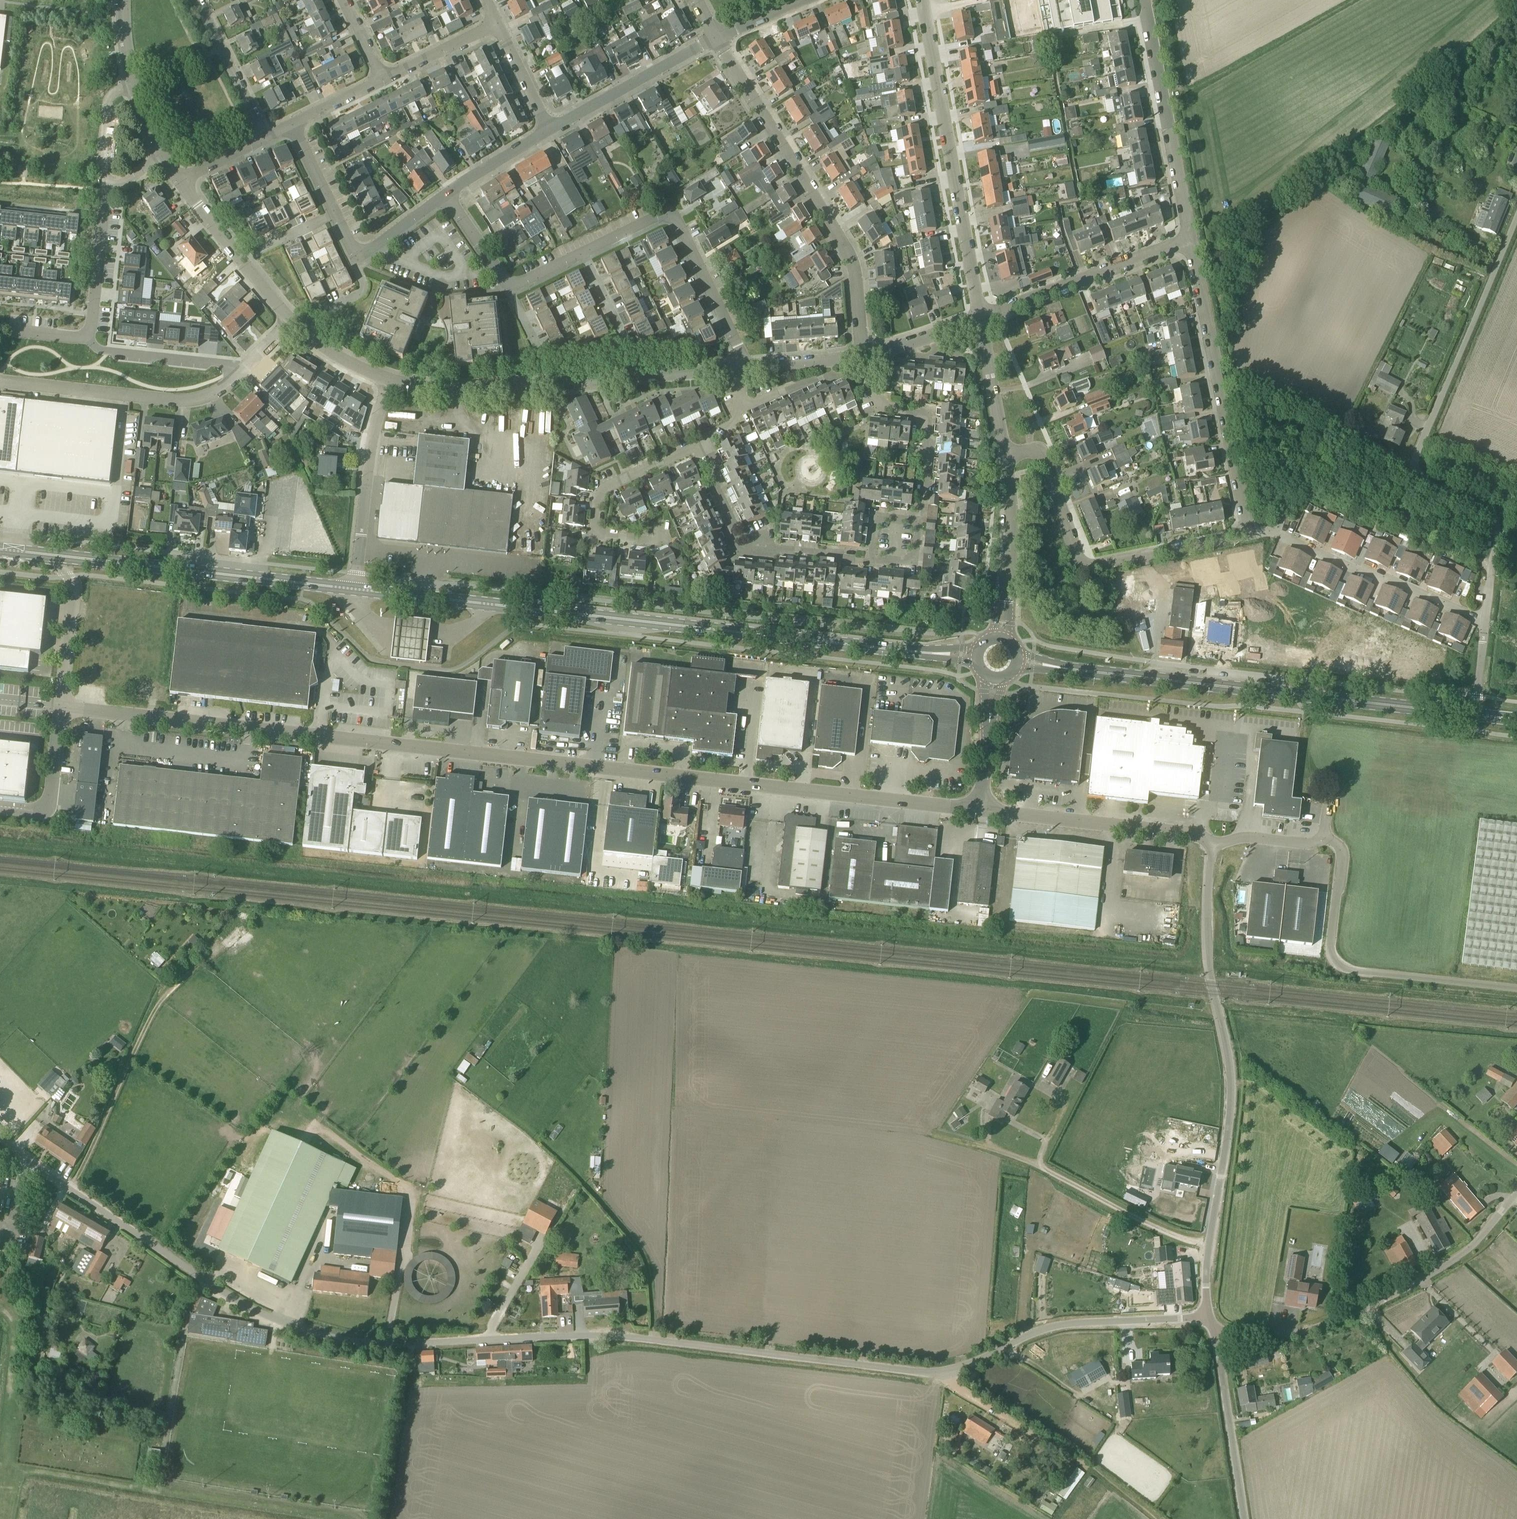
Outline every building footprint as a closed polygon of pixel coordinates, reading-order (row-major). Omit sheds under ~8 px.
[(300,11),(320,1),(320,0),(295,0),(300,11)] [(369,4),(374,15),(388,8),(388,7),(395,4),(393,0),(392,0),(386,3),(385,0),(378,0),(369,4)] [(466,0),(449,0),(453,10),(468,3),(466,0)] [(515,19),(529,13),(524,4),(532,1),(531,0),(519,0),(508,5),(515,19)] [(894,0),(879,3),(881,15),(896,12),(894,0)] [(990,3),(991,10),(996,34),(997,43),(1044,34),(1038,0),(1008,0),(990,3)] [(1053,32),(1082,27),(1112,22),(1108,0),(1047,0),(1053,32)] [(306,8),(311,19),(326,12),(320,1),(300,11),(306,8)] [(638,1),(622,9),(626,17),(642,9),(638,1)] [(553,8),(550,2),(530,12),(533,18),(543,13),(553,8)] [(468,3),(453,10),(446,13),(449,19),(451,24),(473,13),(468,3)] [(580,14),(574,3),(563,9),(569,20),(580,14)] [(977,13),(991,10),(990,3),(982,5),(975,6),(977,13)] [(835,9),(841,23),(851,18),(845,4),(835,9)] [(224,14),(231,28),(244,21),(252,16),(250,11),(241,15),(237,7),(224,14)] [(390,17),(392,20),(403,14),(400,9),(389,15),(390,17)] [(830,27),(841,23),(835,9),(824,13),(830,27)] [(859,12),(861,24),(862,29),(870,27),(866,9),(862,11),(859,12)] [(681,11),(660,23),(656,15),(640,24),(643,29),(648,26),(654,24),(657,30),(669,24),(670,25),(677,21),(679,25),(686,21),(681,11)] [(317,30),(317,31),(331,24),(326,12),(311,19),(314,25),(307,29),(310,34),(317,30)] [(529,20),(532,27),(521,32),(528,47),(540,40),(546,38),(542,29),(544,28),(543,27),(548,24),(543,13),(533,18),(529,20)] [(281,21),(277,14),(260,22),(263,30),(281,21)] [(406,22),(415,41),(427,35),(424,29),(429,27),(423,14),(406,22)] [(952,17),(954,29),(971,26),(969,14),(952,17)] [(390,17),(379,22),(370,27),(373,33),(394,24),(392,20),(390,17)] [(291,29),(285,18),(281,20),(281,21),(286,31),(291,29)] [(442,28),(438,19),(437,18),(430,22),(435,32),(442,28)] [(814,18),(804,22),(810,36),(820,32),(814,18)] [(643,29),(650,41),(650,43),(666,34),(668,38),(675,34),(678,39),(692,31),(686,21),(679,25),(677,21),(670,25),(669,24),(657,30),(654,24),(648,26),(643,29)] [(405,29),(397,32),(404,47),(415,41),(406,22),(402,24),(405,29)] [(810,36),(804,22),(793,27),(799,41),(810,36)] [(898,23),(875,27),(878,39),(901,35),(898,23)] [(317,31),(322,42),(311,48),(310,45),(305,47),(306,49),(303,50),(306,56),(333,43),(331,38),(337,35),(331,24),(317,31)] [(286,31),(286,32),(288,31),(293,42),(298,40),(294,32),(298,30),(296,26),(291,29),(286,31)] [(973,39),(971,26),(954,29),(957,42),(973,39)] [(237,41),(245,56),(258,49),(254,40),(261,37),(258,31),(252,34),(237,41)] [(386,38),(378,42),(377,42),(382,51),(390,47),(393,52),(404,47),(397,32),(386,38)] [(623,48),(633,64),(638,61),(636,57),(641,55),(639,51),(644,48),(645,49),(636,32),(626,38),(629,44),(623,48)] [(829,49),(836,46),(835,42),(836,41),(832,32),(827,34),(831,43),(827,45),(829,49)] [(1108,37),(1110,50),(1128,46),(1125,33),(1108,37)] [(997,43),(996,34),(980,37),(982,44),(981,44),(982,46),(990,44),(997,43)] [(1082,37),(1084,45),(1098,43),(1097,34),(1082,37)] [(903,47),(901,35),(878,39),(875,39),(877,48),(872,49),(873,53),(867,54),(868,63),(876,62),(875,57),(889,55),(888,49),(903,47)] [(768,50),(762,40),(749,49),(755,58),(768,50)] [(258,83),(272,76),(273,79),(284,74),(276,57),(294,48),(290,41),(257,58),(260,65),(251,69),(258,83)] [(340,42),(332,46),(334,50),(342,46),(340,42)] [(959,54),(961,67),(978,64),(985,62),(983,53),(991,52),(990,44),(982,46),(981,44),(968,46),(969,52),(959,54)] [(1110,50),(1113,63),(1131,59),(1128,46),(1110,50)] [(473,51),(480,65),(496,57),(491,47),(484,51),(483,47),(473,51)] [(611,48),(610,49),(605,51),(611,62),(616,60),(620,67),(625,64),(627,67),(633,64),(623,48),(614,53),(611,48)] [(324,49),(316,53),(319,58),(327,54),(324,49)] [(776,58),(779,63),(795,53),(793,49),(787,53),(786,52),(776,58)] [(768,50),(755,58),(761,68),(774,60),(768,50)] [(559,53),(551,57),(546,60),(549,66),(562,60),(559,53)] [(607,78),(596,60),(592,53),(577,61),(591,87),(607,78)] [(798,57),(795,53),(779,63),(782,68),(792,62),(792,61),(798,57)] [(347,57),(336,63),(343,77),(354,71),(351,65),(347,57)] [(501,67),(496,57),(480,65),(474,68),(479,77),(499,68),(501,67)] [(890,60),(892,72),(907,70),(905,57),(890,60)] [(300,61),(306,72),(306,73),(311,71),(308,66),(307,63),(306,63),(305,59),(300,61)] [(1113,63),(1115,75),(1133,72),(1131,59),(1113,63)] [(471,72),(466,62),(460,64),(466,75),(471,72)] [(343,77),(336,63),(324,68),(331,83),(343,77)] [(466,75),(460,64),(455,67),(460,78),(466,75)] [(961,67),(964,80),(981,77),(978,64),(961,67)] [(564,65),(544,75),(549,85),(554,95),(552,96),(556,104),(567,98),(566,96),(572,93),(568,85),(574,83),(564,65)] [(447,95),(454,92),(455,95),(464,90),(463,87),(450,67),(443,71),(429,78),(430,80),(425,82),(431,94),(443,88),(447,95)] [(324,68),(312,74),(316,82),(317,82),(320,88),(331,83),(324,68)] [(477,78),(481,87),(504,77),(499,68),(479,77),(477,78)] [(767,77),(773,87),(786,79),(780,69),(767,77)] [(907,70),(892,72),(884,74),(886,83),(868,87),(869,94),(874,94),(881,92),(896,90),(895,84),(909,82),(907,70)] [(299,76),(304,85),(308,94),(315,90),(306,73),(306,72),(299,76)] [(1103,91),(1105,96),(1117,94),(1116,88),(1118,88),(1136,85),(1133,72),(1115,75),(1108,77),(1110,89),(1103,91)] [(504,77),(481,87),(486,96),(492,93),(508,86),(504,77)] [(811,77),(804,82),(807,86),(813,82),(811,77)] [(964,80),(966,94),(966,95),(982,92),(983,92),(981,77),(964,80)] [(786,79),(773,87),(779,97),(792,88),(786,79)] [(706,113),(712,110),(726,101),(712,80),(693,93),(706,113)] [(791,116),(809,104),(811,103),(805,94),(816,87),(815,85),(813,82),(807,86),(797,92),(800,97),(785,106),(791,116)] [(989,83),(990,90),(998,89),(997,82),(989,83)] [(408,88),(415,103),(426,97),(422,89),(419,83),(408,88)] [(287,104),(296,99),(293,93),(289,95),(285,86),(264,96),(272,112),(287,104)] [(494,99),(489,101),(491,106),(496,103),(498,102),(513,95),(508,86),(492,93),(494,99)] [(408,88),(396,94),(403,108),(409,106),(413,115),(419,112),(415,103),(408,88)] [(998,89),(990,90),(992,97),(1000,96),(998,89)] [(475,90),(469,92),(472,97),(473,98),(477,95),(475,90)] [(664,109),(661,103),(653,90),(638,99),(648,115),(657,110),(658,112),(664,109)] [(984,104),(982,92),(966,95),(969,107),(984,104)] [(890,107),(891,107),(913,104),(911,93),(888,96),(890,107)] [(385,100),(392,114),(403,108),(396,94),(385,100)] [(514,94),(513,95),(498,102),(503,112),(519,104),(514,94)] [(1114,113),(1123,111),(1140,108),(1138,95),(1118,98),(1117,94),(1105,96),(1106,101),(1112,100),(1114,113)] [(874,95),(853,98),(854,103),(855,104),(859,114),(864,113),(862,102),(874,100),(874,95)] [(433,98),(428,101),(432,108),(437,106),(433,98)] [(385,100),(374,105),(381,119),(392,114),(385,100)] [(486,108),(491,106),(489,101),(488,100),(483,103),(477,105),(480,110),(486,108)] [(507,121),(508,122),(524,114),(519,104),(503,112),(497,115),(501,124),(507,121)] [(812,116),(814,121),(831,110),(827,104),(814,112),(809,104),(791,116),(797,125),(812,116)] [(893,118),(886,119),(878,121),(879,127),(887,126),(902,123),(901,117),(915,115),(913,104),(891,107),(893,118)] [(381,119),(374,105),(362,111),(371,128),(371,129),(383,123),(381,119)] [(614,113),(624,131),(628,138),(634,134),(630,127),(637,124),(645,138),(651,134),(651,133),(652,133),(646,122),(645,122),(639,113),(633,117),(627,106),(614,113)] [(990,109),(991,116),(992,117),(1008,114),(1007,106),(990,109)] [(686,114),(684,116),(679,119),(682,124),(687,122),(687,121),(689,119),(690,120),(697,114),(692,107),(685,113),(686,114)] [(1064,109),(1066,121),(1077,119),(1075,107),(1064,109)] [(1140,108),(1123,111),(1125,124),(1143,121),(1140,108)] [(482,131),(477,134),(460,144),(469,158),(495,141),(494,139),(488,129),(485,124),(476,110),(467,116),(474,128),(479,125),(482,131)] [(814,121),(817,125),(802,135),(808,144),(829,131),(824,124),(835,117),(831,110),(814,121)] [(362,111),(351,116),(358,130),(365,127),(366,130),(371,128),(362,111)] [(679,119),(674,111),(667,115),(675,129),(677,128),(678,131),(684,128),(682,125),(682,124),(679,119)] [(529,123),(524,114),(508,122),(512,131),(529,123)] [(351,116),(339,122),(346,136),(358,130),(351,116)] [(971,119),(973,131),(990,128),(987,116),(971,119)] [(411,124),(413,128),(424,123),(422,118),(411,124)] [(490,121),(485,124),(488,129),(493,126),(490,121)] [(596,143),(603,139),(608,146),(613,143),(601,121),(588,128),(596,143)] [(335,142),(346,136),(339,122),(328,128),(331,134),(335,142)] [(410,122),(399,127),(401,132),(412,127),(413,128),(411,124),(410,122)] [(737,147),(727,153),(730,159),(748,147),(745,142),(757,134),(750,123),(736,131),(730,135),(733,140),(737,147)] [(493,126),(488,129),(494,139),(499,136),(493,126)] [(879,127),(873,129),(874,135),(888,133),(887,126),(879,127)] [(975,144),(992,141),(1000,140),(999,131),(1005,130),(1004,126),(990,128),(973,131),(975,144)] [(390,137),(401,132),(399,127),(387,133),(390,137)] [(917,127),(902,130),(896,131),(898,142),(904,141),(919,138),(917,127)] [(1122,149),(1130,147),(1147,144),(1145,131),(1125,135),(1124,130),(1116,131),(1117,137),(1120,136),(1122,149)] [(425,136),(438,156),(433,160),(443,175),(456,167),(445,151),(431,131),(425,136)] [(833,149),(842,143),(849,139),(845,133),(834,140),(829,131),(808,144),(815,154),(830,144),(833,149)] [(379,137),(376,139),(378,143),(390,137),(387,133),(379,137)] [(562,143),(572,160),(574,162),(567,166),(578,185),(584,181),(580,174),(580,173),(575,164),(589,157),(576,135),(562,143)] [(1026,141),(1025,135),(1010,138),(1012,144),(1026,141)] [(904,141),(906,153),(921,150),(919,138),(904,141)] [(369,142),(365,144),(367,148),(368,149),(370,148),(370,147),(378,143),(376,139),(369,142)] [(410,151),(404,145),(400,140),(392,148),(406,164),(405,166),(413,177),(409,179),(418,193),(430,184),(420,171),(427,167),(411,150),(410,151)] [(1373,182),(1388,146),(1375,140),(1359,176),(1373,182)] [(355,154),(367,148),(365,144),(353,150),(355,154)] [(737,175),(741,181),(761,168),(758,164),(771,157),(763,144),(750,152),(744,156),(747,161),(753,157),(757,163),(737,175)] [(1130,147),(1132,160),(1152,156),(1150,156),(1147,144),(1130,147)] [(340,153),(336,146),(332,148),(336,155),(340,153)] [(414,147),(411,150),(427,167),(432,163),(423,149),(419,153),(414,147)] [(274,156),(269,159),(275,173),(281,170),(294,164),(286,148),(273,154),(274,156)] [(902,166),(903,166),(908,165),(924,162),(921,150),(906,153),(907,159),(901,160),(902,166)] [(601,151),(594,154),(598,160),(603,170),(610,166),(603,154),(601,151)] [(372,157),(367,152),(362,154),(365,161),(372,157)] [(549,203),(555,214),(562,225),(566,232),(567,232),(566,231),(572,227),(566,217),(584,207),(562,168),(554,173),(543,153),(527,163),(538,182),(537,182),(543,191),(545,196),(549,203)] [(996,165),(1004,164),(1012,163),(1010,156),(1000,158),(1000,153),(993,154),(993,153),(977,156),(980,169),(997,166),(996,165)] [(826,173),(840,165),(834,155),(820,163),(826,173)] [(256,165),(251,168),(250,168),(257,181),(261,189),(267,186),(264,178),(275,173),(269,159),(268,156),(255,163),(256,165)] [(856,167),(859,172),(860,172),(875,163),(876,162),(875,159),(874,156),(856,167)] [(1132,160),(1135,173),(1155,169),(1152,169),(1150,157),(1152,156),(1132,160)] [(1056,160),(1058,166),(1068,164),(1066,158),(1056,160)] [(832,183),(851,171),(845,161),(840,165),(826,173),(832,183)] [(908,165),(903,166),(905,177),(926,174),(924,162),(908,165)] [(527,163),(515,169),(523,184),(527,188),(537,182),(538,182),(527,163)] [(875,163),(860,172),(863,176),(870,172),(878,168),(875,163)] [(238,174),(232,177),(239,190),(245,188),(249,185),(253,193),(261,189),(257,181),(250,168),(251,168),(249,165),(237,171),(238,174)] [(346,173),(352,184),(368,177),(362,165),(346,173)] [(758,181),(759,182),(766,193),(773,189),(770,185),(783,177),(776,165),(763,173),(761,168),(741,181),(745,188),(752,184),(753,185),(758,181)] [(980,169),(982,182),(999,179),(997,166),(980,169)] [(716,168),(687,186),(689,190),(684,193),(686,195),(684,197),(688,203),(690,202),(691,204),(706,195),(701,187),(720,175),(716,168)] [(889,194),(893,192),(897,191),(891,168),(879,170),(882,179),(889,194)] [(1126,175),(1129,188),(1137,186),(1155,182),(1153,173),(1156,173),(1155,169),(1135,173),(1126,175)] [(614,173),(609,176),(620,195),(624,192),(621,187),(622,187),(614,173)] [(642,182),(637,174),(629,180),(635,187),(642,182)] [(380,177),(383,184),(390,180),(385,175),(380,177)] [(506,175),(495,182),(511,207),(514,205),(514,203),(513,201),(520,197),(506,175)] [(225,177),(212,183),(220,199),(222,199),(225,206),(242,197),(239,190),(232,177),(226,180),(225,177)] [(374,188),(368,177),(352,184),(350,185),(350,186),(352,185),(358,196),(356,197),(374,188)] [(874,194),(877,200),(877,201),(889,194),(882,179),(878,180),(881,187),(882,190),(874,194)] [(982,182),(985,196),(1002,194),(999,179),(982,182)] [(390,180),(383,184),(386,189),(394,185),(390,180)] [(295,203),(289,206),(294,217),(303,212),(304,214),(316,209),(309,196),(303,184),(302,181),(302,183),(294,187),(301,200),(295,203)] [(512,224),(513,226),(520,221),(515,212),(511,207),(495,182),(481,191),(485,198),(477,203),(485,216),(491,225),(499,220),(504,228),(512,224)] [(1017,191),(1015,183),(1008,185),(1009,192),(1017,191)] [(838,192),(844,202),(858,193),(852,184),(838,192)] [(1391,216),(1398,200),(1361,184),(1354,200),(1391,216)] [(766,193),(766,194),(771,200),(779,214),(790,207),(787,204),(797,198),(789,185),(775,193),(773,189),(766,193)] [(148,194),(149,195),(143,199),(155,216),(153,217),(158,224),(172,214),(164,203),(165,202),(156,189),(156,188),(154,188),(149,192),(148,194)] [(363,208),(362,209),(380,200),(374,188),(356,197),(358,197),(363,208)] [(1488,197),(1484,208),(1482,208),(1474,227),(1476,228),(1496,236),(1512,195),(1498,189),(1495,197),(1489,195),(1488,197)] [(391,195),(394,198),(400,206),(408,200),(399,191),(391,195)] [(536,211),(543,221),(555,214),(549,203),(545,196),(543,191),(537,194),(538,196),(530,201),(536,211)] [(913,204),(913,207),(931,204),(929,191),(912,194),(911,191),(901,193),(893,197),(895,202),(903,198),(904,205),(913,204)] [(864,203),(858,193),(844,202),(850,211),(864,203)] [(892,201),(889,194),(877,201),(877,200),(870,205),(872,209),(875,214),(882,209),(881,207),(892,201)] [(1000,194),(1002,194),(985,196),(987,209),(1003,206),(1000,194)] [(1011,200),(1012,210),(1033,207),(1034,207),(1032,196),(1011,200)] [(262,202),(269,215),(274,226),(275,229),(286,223),(285,221),(294,217),(289,206),(283,208),(277,211),(270,198),(262,202)] [(369,220),(385,212),(386,212),(383,206),(387,204),(384,198),(380,200),(362,209),(364,208),(369,220)] [(760,198),(743,208),(747,215),(764,205),(760,198)] [(546,230),(543,224),(544,223),(543,221),(536,211),(530,201),(525,205),(523,206),(524,207),(517,212),(517,211),(515,212),(520,221),(531,239),(537,235),(546,230)] [(728,205),(733,212),(738,209),(734,202),(728,205)] [(913,207),(916,220),(933,217),(931,204),(913,207)] [(790,207),(779,214),(768,221),(771,227),(792,214),(797,222),(782,231),(787,239),(802,229),(800,226),(810,220),(801,205),(792,211),(790,207)] [(1012,210),(1014,217),(1014,218),(1030,215),(1034,214),(1033,207),(1012,210)] [(1163,224),(1157,207),(1145,212),(1151,229),(1163,224)] [(269,215),(263,218),(257,221),(251,208),(243,212),(249,225),(255,238),(266,233),(265,231),(274,226),(269,215)] [(0,216),(0,226),(3,226),(2,239),(9,240),(12,210),(1,209),(0,216)] [(741,209),(735,213),(712,227),(716,233),(706,239),(707,241),(705,242),(709,249),(711,248),(713,249),(731,238),(728,232),(741,223),(748,219),(741,209)] [(12,210),(9,240),(16,241),(17,228),(21,228),(23,211),(12,210)] [(23,211),(21,228),(26,229),(24,242),(31,242),(34,212),(23,211)] [(34,212),(31,242),(38,243),(39,230),(43,231),(45,214),(34,212)] [(1145,212),(1132,216),(1138,233),(1151,229),(1145,212)] [(45,214),(43,231),(48,231),(47,244),(53,245),(56,215),(45,214)] [(588,216),(594,227),(598,225),(592,214),(588,216)] [(865,235),(880,225),(873,214),(858,224),(865,235)] [(896,216),(899,224),(904,222),(902,214),(896,216)] [(56,215),(53,245),(60,245),(62,233),(66,233),(68,216),(56,215)] [(68,216),(66,233),(78,235),(79,217),(68,216)] [(1132,216),(1120,221),(1126,238),(1138,233),(1132,216)] [(933,217),(916,220),(918,233),(936,230),(933,217)] [(1084,227),(1086,233),(1093,252),(1092,250),(1105,246),(1103,241),(1108,239),(1102,226),(1100,217),(1095,219),(1098,229),(1092,231),(1090,225),(1084,228),(1084,227)] [(586,231),(591,229),(585,218),(581,220),(586,231)] [(989,221),(992,234),(1008,231),(1006,218),(989,221)] [(178,221),(172,225),(182,237),(187,232),(178,221)] [(1126,238),(1120,221),(1108,225),(1114,242),(1126,238)] [(566,234),(566,232),(562,225),(558,228),(562,236),(566,234)] [(872,246),(887,237),(880,225),(865,235),(872,246)] [(521,230),(518,226),(510,232),(512,236),(521,230)] [(808,232),(806,229),(788,240),(793,247),(804,240),(809,247),(822,239),(815,227),(808,232)] [(1019,229),(1008,231),(992,234),(994,246),(1010,243),(1011,248),(1032,245),(1030,237),(1021,238),(1019,229)] [(325,249),(331,262),(339,258),(333,245),(327,231),(315,237),(316,239),(307,244),(313,255),(319,252),(325,249)] [(649,260),(655,257),(669,251),(666,245),(669,244),(662,231),(641,242),(649,260)] [(1073,238),(1078,250),(1080,255),(1092,251),(1093,252),(1086,233),(1073,238)] [(156,235),(145,244),(150,250),(155,245),(153,243),(159,238),(156,235)] [(537,235),(531,239),(536,246),(542,242),(537,235)] [(904,242),(903,236),(893,239),(894,244),(897,243),(904,242)] [(165,250),(156,258),(169,273),(199,248),(191,238),(179,249),(177,250),(180,254),(173,260),(165,250)] [(920,243),(922,256),(940,253),(938,240),(920,243)] [(398,247),(402,252),(406,249),(402,243),(398,247)] [(293,264),(299,277),(307,273),(301,261),(307,257),(313,255),(307,244),(298,248),(297,246),(286,251),(293,265),(293,264)] [(716,253),(720,258),(721,258),(732,251),(728,246),(716,253)] [(191,300),(202,290),(208,284),(201,276),(197,279),(201,285),(195,290),(191,286),(190,287),(183,278),(195,268),(208,258),(199,248),(169,273),(174,279),(191,299),(191,300)] [(145,250),(132,249),(131,259),(124,258),(123,277),(137,278),(139,260),(144,261),(145,250)] [(627,249),(601,262),(607,273),(609,271),(613,280),(626,274),(620,262),(631,257),(627,249)] [(671,250),(669,251),(655,257),(664,276),(678,269),(675,263),(677,262),(671,250)] [(824,251),(812,259),(810,255),(806,258),(796,264),(796,265),(790,269),(792,271),(791,272),(800,286),(808,281),(802,272),(814,264),(819,271),(817,272),(817,275),(821,282),(824,283),(830,279),(831,277),(826,270),(833,266),(824,251)] [(792,257),(796,264),(806,258),(802,251),(792,257)] [(922,256),(926,275),(942,273),(941,266),(942,266),(940,253),(922,256)] [(1012,253),(996,257),(999,269),(1015,266),(1023,264),(1021,255),(1013,257),(1012,253)] [(875,256),(876,269),(894,267),(893,254),(875,256)] [(331,278),(325,280),(331,292),(340,287),(341,289),(352,284),(345,271),(339,258),(331,262),(337,275),(331,278)] [(1018,278),(1015,266),(999,269),(1002,282),(1018,278)] [(6,267),(3,297),(14,298),(15,280),(11,280),(13,267),(6,267)] [(893,286),(893,281),(895,281),(894,275),(898,274),(897,267),(894,267),(876,269),(877,282),(879,282),(880,289),(890,288),(893,286)] [(916,267),(909,272),(912,277),(919,272),(916,267)] [(15,280),(14,298),(25,299),(28,269),(21,268),(20,281),(15,280)] [(623,300),(635,294),(630,282),(641,277),(637,268),(626,274),(613,280),(611,281),(616,292),(618,291),(623,300)] [(669,296),(673,294),(686,287),(684,282),(686,280),(680,268),(678,269),(664,276),(668,283),(663,285),(669,296)] [(1171,268),(1158,272),(1165,289),(1167,295),(1186,288),(1183,272),(1174,275),(1171,268)] [(28,269),(25,299),(36,300),(38,283),(34,282),(35,270),(28,269)] [(1031,285),(1052,277),(1049,269),(1028,277),(1031,285)] [(38,283),(36,300),(47,301),(50,271),(44,271),(42,283),(38,283)] [(50,271),(47,301),(58,303),(60,285),(56,285),(57,272),(50,271)] [(552,285),(556,293),(569,287),(575,299),(586,293),(582,285),(584,284),(578,272),(552,285)] [(912,277),(909,272),(903,276),(906,281),(912,277)] [(1152,294),(1165,289),(1158,272),(1146,277),(1152,294)] [(307,273),(299,277),(305,290),(312,304),(323,298),(322,296),(331,292),(325,280),(320,283),(313,286),(307,273)] [(123,277),(121,291),(128,292),(127,298),(140,299),(142,279),(137,278),(123,277)] [(1127,284),(1133,301),(1146,296),(1140,279),(1127,284)] [(208,284),(202,290),(208,297),(219,287),(212,280),(208,284)] [(933,282),(924,286),(932,307),(937,305),(938,309),(953,304),(948,291),(937,295),(933,282)] [(821,296),(821,301),(829,300),(843,299),(843,298),(841,283),(821,296)] [(237,311),(236,312),(248,324),(255,317),(244,305),(243,306),(239,302),(247,294),(238,284),(224,297),(237,311)] [(1127,284),(1115,289),(1121,305),(1133,301),(1127,284)] [(60,285),(58,303),(70,304),(72,287),(60,285)] [(538,317),(549,312),(543,299),(556,293),(552,285),(526,298),(532,309),(534,308),(538,317)] [(423,328),(428,323),(430,321),(430,319),(428,321),(426,323),(424,324),(419,322),(427,303),(386,286),(383,293),(379,292),(375,303),(378,305),(372,321),(368,319),(363,330),(367,332),(364,340),(404,357),(413,337),(419,340),(419,341),(419,342),(420,342),(420,341),(420,340),(420,337),(420,334),(421,332),(423,328)] [(682,312),(695,305),(693,300),(695,298),(689,286),(686,287),(673,294),(680,309),(682,312)] [(924,286),(915,289),(919,301),(908,305),(913,318),(927,313),(926,309),(932,307),(924,286)] [(1115,289),(1103,293),(1109,310),(1121,305),(1115,289)] [(202,290),(191,300),(201,311),(208,304),(212,301),(210,299),(208,297),(202,290)] [(586,293),(575,299),(562,305),(566,313),(579,307),(585,319),(596,314),(592,305),(594,303),(588,292),(586,293)] [(1096,315),(1109,310),(1103,293),(1090,298),(1096,315)] [(635,294),(623,300),(627,309),(625,310),(631,322),(633,321),(633,320),(645,314),(649,312),(643,299),(639,301),(635,294)] [(232,317),(229,319),(240,331),(248,324),(236,312),(237,311),(224,297),(218,302),(232,317)] [(127,298),(127,305),(140,306),(140,299),(127,298)] [(446,344),(445,346),(446,344),(446,343),(454,343),(456,364),(500,359),(499,351),(503,350),(501,338),(497,339),(496,330),(500,330),(500,329),(496,330),(495,321),(499,321),(498,309),(494,309),(493,301),(450,306),(452,327),(445,328),(444,325),(443,323),(442,320),(441,320),(442,322),(443,324),(444,326),(446,332),(447,337),(446,343),(446,344)] [(1077,317),(1068,321),(1075,337),(1093,329),(1081,301),(1072,305),(1077,317)] [(698,304),(695,305),(682,312),(686,320),(681,322),(686,332),(691,330),(704,324),(701,318),(704,317),(698,304)] [(562,305),(556,308),(560,316),(566,313),(562,305)] [(240,331),(229,319),(219,309),(213,314),(223,325),(221,326),(233,338),(240,331)] [(824,321),(823,321),(825,341),(825,339),(838,338),(836,320),(831,320),(830,310),(823,311),(824,321)] [(548,337),(559,332),(549,312),(538,317),(536,318),(541,329),(544,328),(548,337)] [(1053,326),(1066,322),(1062,312),(1051,317),(1050,315),(1040,319),(1039,319),(1024,325),(1029,337),(1036,334),(1038,338),(1047,334),(1045,330),(1050,328),(1048,324),(1052,322),(1053,326)] [(596,314),(585,319),(591,331),(578,337),(582,345),(608,333),(602,321),(600,322),(596,314)] [(640,342),(667,329),(663,321),(651,326),(645,314),(633,320),(633,321),(637,329),(635,330),(640,342)] [(1162,314),(1157,316),(1159,323),(1165,321),(1162,314)] [(116,338),(130,340),(133,319),(118,318),(116,338)] [(1177,325),(1176,318),(1166,321),(1168,327),(1162,328),(1165,341),(1188,337),(1185,324),(1177,325)] [(130,340),(145,341),(146,334),(153,335),(154,322),(133,319),(130,340)] [(825,341),(823,321),(810,322),(812,342),(812,340),(824,339),(825,341)] [(1103,321),(1096,324),(1104,344),(1111,341),(1103,321)] [(159,335),(165,336),(164,343),(180,345),(182,330),(182,325),(160,322),(159,335)] [(810,322),(797,323),(799,343),(799,341),(811,340),(812,342),(810,322)] [(799,343),(797,323),(784,324),(786,344),(786,342),(798,341),(799,343)] [(707,329),(704,324),(691,330),(694,336),(700,349),(716,341),(710,328),(707,329)] [(786,344),(784,324),(771,325),(772,343),(785,342),(786,344)] [(199,347),(200,340),(210,341),(212,328),(201,327),(201,331),(182,330),(180,345),(199,347)] [(582,345),(578,337),(565,343),(559,332),(548,337),(552,346),(550,347),(556,358),(569,352),(582,345)] [(1188,337),(1165,341),(1160,342),(1162,351),(1153,352),(1154,356),(1172,352),(1173,353),(1190,350),(1188,337)] [(1063,362),(1064,361),(1075,356),(1081,354),(1077,343),(1070,346),(1071,347),(1064,350),(1064,348),(1054,352),(1038,359),(1043,371),(1050,368),(1052,372),(1061,368),(1064,367),(1063,362)] [(1106,359),(1100,346),(1088,351),(1094,364),(1106,359)] [(1173,353),(1175,366),(1192,363),(1190,350),(1173,353)] [(282,407),(284,409),(300,394),(286,380),(292,374),(312,386),(321,372),(297,358),(296,359),(291,356),(261,387),(264,390),(270,396),(282,407)] [(1109,360),(1112,368),(1118,365),(1115,357),(1109,360)] [(933,384),(936,360),(936,359),(929,358),(928,364),(925,363),(924,372),(923,383),(933,384)] [(942,365),(943,361),(943,359),(936,359),(936,360),(933,384),(943,385),(945,366),(942,365)] [(1375,385),(1377,386),(1394,395),(1401,382),(1381,372),(1385,364),(1381,362),(1367,389),(1374,393),(1376,388),(1374,387),(1375,385)] [(1192,363),(1175,366),(1178,379),(1195,375),(1192,363)] [(904,370),(905,370),(905,367),(894,365),(893,381),(887,380),(885,392),(892,393),(893,385),(902,386),(904,370)] [(946,366),(945,366),(943,385),(953,386),(955,367),(955,370),(945,369),(946,366)] [(955,367),(953,386),(963,387),(966,368),(965,368),(965,371),(955,370),(955,367)] [(902,386),(912,387),(915,368),(914,368),(914,371),(905,370),(904,370),(902,386)] [(923,383),(924,372),(915,371),(915,368),(912,387),(923,388),(923,383)] [(322,374),(311,393),(319,398),(315,404),(323,409),(327,402),(335,390),(329,386),(332,380),(322,374)] [(1154,389),(1169,386),(1176,384),(1175,379),(1172,379),(1172,378),(1152,382),(1154,389)] [(1056,400),(1061,412),(1077,405),(1073,398),(1074,397),(1074,396),(1076,395),(1077,394),(1079,393),(1081,393),(1085,393),(1087,392),(1088,390),(1089,388),(1089,385),(1086,379),(1068,385),(1070,389),(1063,392),(1065,396),(1056,400)] [(841,380),(834,383),(835,384),(837,388),(845,406),(854,402),(846,384),(843,385),(841,380)] [(338,383),(327,402),(335,407),(332,414),(340,418),(351,399),(345,396),(349,389),(338,383)] [(820,383),(819,384),(813,386),(814,387),(816,391),(824,409),(833,405),(836,410),(825,387),(822,388),(820,383)] [(837,388),(835,384),(834,383),(825,387),(836,410),(845,406),(837,388)] [(1182,402),(1202,398),(1200,398),(1197,385),(1180,389),(1182,402)] [(813,386),(807,389),(810,394),(807,396),(815,413),(824,409),(816,391),(814,387),(813,386)] [(277,413),(282,407),(270,396),(264,390),(255,399),(252,395),(243,404),(272,434),(278,428),(272,421),(271,422),(260,411),(264,407),(268,404),(277,413)] [(703,410),(704,414),(718,407),(710,390),(707,392),(706,390),(696,395),(703,410)] [(1088,408),(1107,401),(1110,400),(1106,390),(1084,398),(1088,408)] [(689,417),(703,410),(696,395),(694,391),(683,396),(684,398),(681,400),(689,417)] [(802,392),(795,395),(798,400),(806,418),(815,413),(807,396),(804,397),(802,392)] [(355,393),(340,418),(340,419),(352,427),(352,430),(361,433),(367,409),(361,406),(365,399),(355,393)] [(798,400),(795,395),(789,398),(791,403),(789,404),(795,419),(797,422),(806,418),(798,400)] [(567,405),(573,418),(592,410),(585,396),(567,405)] [(661,398),(651,403),(660,422),(673,416),(673,415),(668,404),(665,398),(662,400),(661,398)] [(1182,402),(1185,415),(1193,413),(1202,411),(1200,399),(1202,398),(1182,402)] [(16,473),(23,401),(0,399),(0,471),(16,473)] [(676,423),(679,421),(689,417),(681,400),(678,401),(677,399),(668,404),(673,415),(673,416),(676,423)] [(108,410),(23,401),(16,473),(100,482),(110,483),(118,411),(108,410)] [(779,406),(778,406),(787,423),(795,419),(789,404),(788,401),(783,404),(785,407),(780,409),(779,406)] [(1107,401),(1088,408),(1079,412),(1080,415),(1074,418),(1076,421),(1067,425),(1072,437),(1088,431),(1083,420),(1110,410),(1107,401)] [(647,428),(660,422),(651,403),(637,409),(639,413),(646,428),(647,428)] [(249,422),(260,433),(267,440),(272,434),(243,404),(234,414),(246,426),(249,422)] [(764,406),(757,409),(758,410),(768,432),(777,428),(769,410),(766,411),(764,406)] [(769,410),(777,428),(787,423),(778,406),(779,409),(771,413),(769,410)] [(946,406),(945,416),(961,418),(962,408),(946,406)] [(1401,423),(1405,413),(1390,406),(1385,416),(1393,420),(1384,441),(1398,447),(1404,435),(1396,431),(1400,423),(1401,423)] [(768,432),(758,410),(757,409),(751,412),(753,417),(751,419),(759,436),(768,432)] [(598,423),(592,410),(573,418),(579,432),(598,423)] [(646,428),(639,413),(631,416),(628,418),(629,420),(627,421),(637,441),(635,438),(648,431),(647,428),(646,428)] [(289,437),(293,446),(297,440),(294,438),(306,419),(310,422),(311,420),(303,415),(298,423),(289,437)] [(1174,416),(1163,418),(1164,424),(1184,420),(1183,415),(1174,416)] [(960,428),(961,418),(945,416),(944,427),(960,428)] [(229,434),(223,417),(211,422),(212,423),(206,425),(205,421),(191,426),(195,436),(192,436),(196,448),(220,439),(220,437),(229,434)] [(151,440),(158,441),(160,421),(146,419),(143,447),(150,448),(151,440)] [(635,438),(637,441),(627,421),(625,422),(624,420),(613,425),(621,444),(635,438)] [(1184,420),(1164,424),(1161,424),(1162,432),(1174,430),(1175,437),(1190,435),(1191,443),(1208,440),(1205,423),(1185,427),(1184,420)] [(174,423),(160,421),(158,441),(165,441),(164,449),(171,450),(174,423)] [(602,431),(598,424),(598,423),(579,432),(571,435),(575,443),(579,441),(598,432),(598,433),(602,431)] [(741,427),(745,435),(752,432),(748,423),(741,427)] [(870,424),(868,440),(878,441),(880,425),(870,424)] [(231,430),(238,444),(241,450),(251,440),(247,435),(237,425),(231,430)] [(880,425),(878,441),(888,442),(890,426),(880,425)] [(890,426),(888,442),(898,443),(900,427),(890,426)] [(898,443),(908,445),(910,428),(900,427),(898,443)] [(944,427),(942,437),(962,439),(962,438),(959,438),(960,428),(944,427)] [(328,430),(326,448),(325,459),(320,459),(318,477),(336,479),(337,465),(345,465),(347,450),(338,449),(339,437),(328,430)] [(1076,448),(1082,462),(1097,456),(1093,447),(1113,439),(1110,431),(1098,435),(1089,438),(1090,442),(1076,448)] [(600,436),(598,433),(598,432),(579,441),(583,449),(587,447),(590,453),(604,446),(600,436)] [(470,442),(459,441),(419,436),(413,487),(384,484),(376,540),(417,544),(507,555),(513,497),(464,491),(470,442)] [(739,437),(721,446),(722,446),(725,445),(729,453),(726,455),(744,447),(739,437)] [(961,447),(962,439),(942,437),(942,439),(936,439),(935,446),(944,447),(961,449),(961,447)] [(1127,451),(1124,444),(1111,449),(1114,456),(1127,451)] [(604,446),(590,453),(592,458),(594,457),(596,461),(594,462),(596,466),(611,459),(604,446)] [(729,454),(733,463),(742,458),(748,456),(744,447),(726,455),(729,454)] [(944,447),(943,457),(960,459),(960,450),(961,449),(944,447)] [(1214,469),(1211,456),(1204,457),(1202,447),(1184,451),(1187,466),(1195,465),(1196,473),(1214,469)] [(145,451),(137,449),(134,469),(143,470),(145,451)] [(272,465),(266,450),(258,454),(264,469),(272,465)] [(1127,451),(1114,456),(1118,464),(1130,459),(1127,451)] [(175,468),(176,459),(177,455),(168,454),(167,467),(175,468)] [(310,457),(308,458),(306,454),(300,457),(302,461),(303,461),(307,469),(314,466),(310,457)] [(943,457),(942,467),(959,469),(959,467),(958,467),(960,459),(943,457)] [(725,478),(747,468),(742,458),(733,463),(725,466),(726,469),(721,472),(724,478),(725,478)] [(176,459),(175,468),(174,482),(189,484),(191,460),(176,459)] [(691,461),(677,468),(681,477),(675,480),(681,492),(694,486),(693,484),(700,480),(691,461)] [(1117,478),(1111,464),(1104,467),(1088,474),(1094,488),(1110,481),(1117,478)] [(277,475),(274,467),(266,470),(268,479),(277,475)] [(942,467),(941,477),(944,477),(958,479),(959,470),(959,469),(942,467)] [(747,468),(725,478),(724,478),(727,485),(732,482),(733,485),(730,486),(731,486),(748,478),(751,477),(747,468)] [(568,472),(566,481),(565,481),(563,494),(576,496),(577,489),(587,490),(589,475),(568,472)] [(671,491),(663,474),(649,481),(653,490),(647,493),(653,505),(666,499),(664,495),(671,491)] [(944,477),(943,487),(959,489),(959,488),(960,479),(958,479),(944,477)] [(730,498),(731,497),(752,487),(752,486),(748,478),(731,486),(732,489),(728,491),(727,491),(730,498)] [(204,483),(195,485),(198,492),(205,509),(205,510),(214,507),(214,506),(218,503),(211,490),(210,489),(207,489),(205,485),(209,484),(210,485),(215,483),(217,482),(216,479),(209,481),(204,483)] [(854,499),(871,501),(871,498),(873,481),(862,480),(861,490),(855,489),(854,499)] [(1176,482),(1178,492),(1186,490),(1184,480),(1176,482)] [(880,502),(881,502),(883,483),(873,481),(871,498),(881,499),(880,502)] [(891,500),(890,503),(891,503),(893,484),(883,483),(881,502),(881,499),(891,500)] [(900,504),(901,504),(903,485),(893,484),(891,503),(891,500),(901,501),(900,504)] [(911,502),(910,505),(911,505),(913,486),(903,485),(901,504),(901,501),(911,502)] [(1159,487),(1160,490),(1163,504),(1168,503),(1165,485),(1159,487)] [(752,487),(731,497),(730,498),(733,504),(738,502),(739,504),(757,496),(753,488),(752,487)] [(939,497),(958,499),(959,490),(959,489),(943,487),(942,493),(940,493),(939,497)] [(635,488),(621,495),(625,504),(619,506),(625,518),(637,512),(638,514),(647,510),(644,506),(635,488)] [(136,490),(135,498),(151,500),(152,492),(136,490)] [(246,553),(250,518),(255,519),(258,496),(236,494),(234,513),(232,533),(229,551),(246,553)] [(705,505),(701,496),(686,502),(690,511),(705,505)] [(746,512),(743,513),(761,505),(757,496),(739,504),(739,505),(742,503),(746,512)] [(1119,505),(1122,513),(1139,506),(1136,498),(1119,505)] [(1107,506),(1100,509),(1096,499),(1080,506),(1085,519),(1101,512),(1116,506),(1113,500),(1106,504),(1107,506)] [(583,526),(585,510),(575,509),(576,503),(562,501),(561,515),(566,516),(565,524),(583,526)] [(845,504),(844,514),(863,516),(860,516),(861,506),(864,507),(845,504)] [(975,506),(955,504),(953,516),(973,518),(976,518),(977,512),(974,512),(975,506)] [(1221,504),(1208,506),(1211,524),(1224,521),(1221,504)] [(185,536),(186,536),(189,507),(188,511),(178,510),(178,506),(171,505),(169,521),(176,522),(175,532),(180,532),(180,535),(182,535),(183,535),(185,536)] [(690,511),(694,520),(709,514),(705,505),(690,511)] [(766,515),(761,505),(743,513),(744,514),(747,512),(751,521),(748,522),(748,523),(766,515)] [(1211,524),(1208,506),(1195,509),(1198,527),(1211,524),(1211,526),(1212,526),(1211,524)] [(205,509),(189,507),(186,536),(187,536),(188,536),(190,536),(191,537),(192,536),(192,534),(198,534),(199,525),(207,526),(208,517),(205,510),(205,509)] [(1195,509),(1182,511),(1186,531),(1186,529),(1198,527),(1195,509)] [(232,533),(234,513),(218,511),(215,531),(232,533)] [(1186,531),(1182,511),(1169,514),(1173,532),(1185,529),(1186,531)] [(709,514),(694,520),(699,530),(722,519),(719,512),(713,515),(712,512),(709,514)] [(1101,512),(1085,519),(1095,543),(1111,536),(1101,512)] [(789,535),(790,535),(792,515),(782,514),(779,533),(780,534),(781,530),(790,531),(789,535)] [(863,516),(844,514),(842,524),(862,527),(862,526),(858,526),(860,516),(863,517),(863,516)] [(1337,518),(1328,514),(1326,519),(1334,523),(1337,518)] [(799,536),(800,536),(802,516),(792,515),(790,535),(791,531),(800,532),(799,536)] [(810,541),(810,537),(812,518),(802,516),(800,536),(803,536),(802,542),(810,543),(810,541)] [(973,518),(953,516),(952,528),(957,529),(975,530),(976,524),(973,524),(973,518)] [(1315,536),(1324,540),(1330,526),(1308,516),(1300,535),(1313,541),(1315,536)] [(822,519),(812,518),(810,537),(811,534),(820,535),(819,538),(820,538),(822,519)] [(713,535),(721,531),(719,528),(725,525),(722,519),(699,530),(703,539),(713,535)] [(862,529),(862,527),(842,524),(841,533),(841,534),(861,537),(865,537),(866,537),(867,530),(862,529)] [(976,536),(977,531),(975,530),(957,529),(956,540),(979,543),(979,537),(976,536)] [(1359,529),(1357,534),(1366,537),(1368,532),(1359,529)] [(1346,550),(1355,554),(1361,540),(1340,530),(1338,535),(1331,549),(1345,555),(1346,550)] [(575,558),(577,542),(567,541),(568,535),(555,534),(554,547),(558,548),(557,556),(575,558)] [(857,536),(861,537),(841,534),(841,536),(840,545),(860,547),(856,546),(857,536)] [(1406,549),(1409,544),(1411,538),(1402,534),(1399,539),(1403,541),(1401,547),(1406,549)] [(698,552),(720,542),(717,543),(713,535),(703,539),(698,541),(701,549),(697,551),(698,552)] [(925,537),(924,544),(933,545),(934,545),(935,538),(925,537)] [(1399,546),(1401,542),(1393,538),(1391,542),(1399,546)] [(979,543),(956,540),(955,552),(975,554),(975,548),(978,549),(979,543)] [(1380,560),(1389,564),(1395,549),(1373,540),(1365,558),(1378,564),(1380,560)] [(698,553),(702,551),(706,559),(718,554),(719,554),(724,551),(721,552),(717,544),(720,542),(698,552),(698,553)] [(672,572),(685,567),(679,555),(673,557),(669,548),(654,555),(662,571),(665,578),(673,574),(672,572)] [(613,551),(597,549),(596,559),(590,558),(588,571),(602,573),(602,568),(616,570),(618,554),(613,553),(613,551)] [(955,552),(953,564),(972,566),(974,566),(974,560),(977,561),(978,554),(975,554),(955,552)] [(1425,552),(1422,556),(1431,560),(1433,556),(1425,552)] [(644,577),(644,573),(646,555),(630,553),(629,563),(623,562),(621,575),(644,577)] [(1295,557),(1286,553),(1279,568),(1301,577),(1309,559),(1296,553),(1295,557)] [(724,579),(725,568),(719,554),(718,554),(706,559),(703,560),(708,570),(713,568),(718,578),(724,579)] [(1411,574),(1420,578),(1426,563),(1405,554),(1396,572),(1409,578),(1411,574)] [(1437,567),(1440,559),(1434,556),(1430,564),(1437,567)] [(766,561),(760,561),(759,561),(758,566),(755,566),(753,586),(753,592),(755,593),(755,597),(759,598),(760,593),(762,593),(763,587),(765,567),(766,563),(766,561)] [(923,561),(922,573),(931,574),(931,569),(933,570),(934,562),(923,561)] [(1195,579),(1189,581),(1193,601),(1201,599),(1199,586),(1209,584),(1204,562),(1203,561),(1195,562),(1195,564),(1192,565),(1195,579)] [(775,572),(774,582),(784,583),(786,564),(785,567),(776,566),(776,563),(775,572)] [(725,568),(724,579),(733,580),(733,583),(743,584),(745,565),(745,568),(739,568),(740,565),(735,564),(734,569),(725,568)] [(786,564),(784,583),(794,584),(796,565),(795,568),(786,567),(786,564)] [(815,571),(816,571),(814,587),(814,584),(824,585),(826,565),(826,569),(816,568),(817,564),(816,564),(815,571)] [(949,564),(947,576),(966,578),(968,578),(968,572),(971,572),(972,566),(953,564),(949,564)] [(755,566),(755,569),(752,569),(745,568),(746,565),(745,565),(743,584),(753,586),(755,566)] [(796,568),(796,565),(794,584),(804,586),(806,566),(805,569),(796,568)] [(834,586),(835,582),(836,571),(837,567),(836,567),(836,570),(826,569),(827,566),(826,565),(824,585),(834,586)] [(804,586),(814,587),(816,571),(815,571),(806,570),(806,566),(804,586)] [(1168,569),(1167,569),(1172,591),(1182,589),(1184,603),(1193,601),(1189,581),(1183,582),(1180,567),(1176,568),(1176,566),(1168,568),(1168,569)] [(1462,574),(1464,570),(1456,566),(1454,570),(1462,574)] [(773,588),(774,582),(775,572),(765,571),(766,567),(765,567),(763,587),(773,588)] [(1326,571),(1317,567),(1311,582),(1332,591),(1341,573),(1328,567),(1326,571)] [(842,572),(836,571),(835,582),(841,583),(840,591),(852,592),(855,569),(849,569),(849,572),(843,571),(843,568),(842,572)] [(1443,588),(1452,592),(1458,577),(1436,568),(1428,586),(1441,592),(1443,588)] [(868,595),(870,595),(872,579),(866,579),(867,571),(866,574),(860,573),(861,570),(855,569),(852,592),(852,593),(855,594),(858,596),(865,597),(868,595)] [(872,579),(870,595),(870,597),(871,597),(877,598),(888,599),(888,593),(889,593),(892,570),(886,570),(886,573),(880,572),(880,569),(879,569),(878,580),(872,579)] [(897,574),(898,571),(892,570),(889,593),(902,595),(902,587),(908,588),(910,576),(904,576),(904,572),(903,572),(903,575),(897,574)] [(1131,577),(1135,599),(1145,597),(1147,610),(1156,608),(1152,588),(1146,589),(1143,574),(1139,575),(1139,573),(1131,575),(1131,577)] [(1470,573),(1468,580),(1473,582),(1476,576),(1470,573)] [(943,575),(942,587),(960,589),(962,589),(962,583),(965,584),(966,578),(947,576),(943,575)] [(1121,594),(1115,595),(1119,616),(1128,614),(1125,601),(1135,599),(1131,577),(1130,577),(1130,575),(1121,577),(1122,578),(1118,579),(1121,594)] [(1298,585),(1300,580),(1293,577),(1291,583),(1298,585)] [(1342,596),(1364,605),(1372,587),(1359,581),(1357,585),(1349,581),(1342,596)] [(942,587),(937,587),(936,600),(959,602),(959,601),(956,601),(956,595),(959,595),(960,589),(942,587)] [(1406,596),(1393,590),(1391,595),(1382,591),(1376,605),(1397,615),(1406,596)] [(1332,594),(1325,591),(1322,596),(1329,599),(1332,594)] [(1336,602),(1339,596),(1333,593),(1330,600),(1336,602)] [(0,595),(0,669),(29,673),(31,653),(41,654),(47,600),(0,595)] [(1196,605),(1193,634),(1203,635),(1203,634),(1211,636),(1210,645),(1228,647),(1231,627),(1204,624),(1206,603),(1196,605)] [(1422,609),(1413,605),(1407,619),(1429,629),(1437,610),(1424,604),(1422,609)] [(390,659),(424,663),(425,654),(426,647),(429,620),(395,616),(390,659)] [(1454,623),(1445,619),(1438,633),(1460,643),(1469,624),(1456,618),(1454,623)] [(170,694),(308,709),(310,690),(316,636),(178,620),(170,694)] [(1429,630),(1421,627),(1418,634),(1426,637),(1429,630)] [(1180,642),(1181,630),(1169,628),(1166,628),(1164,640),(1161,640),(1159,658),(1181,660),(1183,642),(1180,642)] [(1460,645),(1453,642),(1450,648),(1457,651),(1460,645)] [(426,647),(425,654),(424,663),(441,665),(443,649),(426,647)] [(610,684),(613,654),(565,648),(564,658),(548,656),(540,724),(539,734),(579,739),(581,729),(585,689),(589,689),(593,685),(594,682),(610,684)] [(667,709),(726,716),(728,695),(734,696),(736,677),(729,676),(724,676),(724,669),(725,662),(718,661),(713,660),(693,658),(691,672),(672,670),(667,709)] [(491,691),(487,727),(487,728),(502,729),(506,726),(506,723),(529,725),(536,666),(506,663),(502,692),(491,691)] [(672,670),(636,666),(632,665),(624,735),(693,743),(692,753),(732,757),(737,717),(726,716),(667,709),(672,670)] [(450,714),(474,717),(478,677),(466,675),(465,683),(417,677),(413,710),(414,710),(413,721),(448,725),(450,714)] [(783,750),(801,752),(809,685),(765,680),(756,760),(771,762),(772,753),(780,754),(782,753),(783,750)] [(821,687),(814,754),(813,755),(819,756),(818,767),(829,768),(829,766),(833,766),(833,765),(836,765),(839,763),(838,761),(840,759),(841,754),(855,756),(862,691),(821,687)] [(901,715),(874,712),(870,743),(911,748),(910,753),(919,763),(925,764),(929,760),(949,762),(955,758),(960,707),(955,701),(908,696),(902,701),(901,715)] [(1086,716),(1066,713),(1057,713),(1049,714),(1041,717),(1033,721),(1026,726),(1020,733),(1016,740),(1013,748),(1012,751),(1011,754),(1010,758),(1008,778),(1048,782),(1078,786),(1079,776),(1089,777),(1091,757),(1082,755),(1086,716)] [(1146,724),(1096,719),(1087,797),(1148,804),(1149,794),(1197,799),(1197,801),(1199,801),(1200,799),(1198,799),(1204,749),(1196,748),(1197,738),(1191,737),(1191,735),(1188,732),(1186,732),(1186,727),(1159,724),(1159,722),(1146,720),(1146,724)] [(1257,779),(1294,783),(1298,746),(1271,743),(1272,737),(1266,736),(1267,734),(1262,734),(1261,736),(1256,735),(1254,751),(1260,752),(1257,779)] [(78,785),(98,787),(103,737),(83,735),(78,785)] [(25,801),(31,747),(0,743),(0,798),(25,801)] [(218,837),(293,846),(300,786),(301,769),(302,759),(264,755),(261,781),(224,777),(218,837)] [(218,837),(224,777),(120,766),(115,812),(113,825),(218,837)] [(303,847),(358,853),(362,813),(353,812),(353,811),(352,811),(354,794),(365,796),(367,786),(364,786),(365,777),(364,777),(365,774),(328,770),(329,767),(322,766),(322,769),(312,768),(312,767),(303,847)] [(445,781),(436,780),(428,860),(501,868),(509,798),(495,796),(493,796),(484,795),(482,795),(473,794),(475,779),(446,775),(445,781)] [(1294,783),(1257,779),(1253,806),(1263,808),(1262,817),(1299,821),(1301,801),(1292,800),(1294,783)] [(98,787),(78,785),(74,821),(94,823),(95,809),(98,787)] [(654,851),(658,813),(646,811),(647,798),(634,796),(633,798),(628,797),(628,796),(611,794),(609,807),(603,853),(653,859),(650,883),(680,887),(683,861),(666,859),(667,852),(654,851)] [(580,877),(588,807),(556,803),(554,803),(545,802),(543,802),(529,800),(521,870),(580,877)] [(661,820),(670,821),(671,821),(671,825),(687,827),(689,810),(679,808),(679,801),(666,800),(664,809),(662,809),(661,820)] [(743,829),(745,811),(730,810),(730,807),(722,806),(720,826),(743,829)] [(1230,822),(1236,823),(1238,812),(1232,811),(1230,822)] [(387,815),(362,813),(358,853),(417,860),(422,819),(387,815),(387,814),(387,815)] [(794,816),(790,816),(786,819),(778,887),(820,892),(827,832),(815,830),(816,819),(813,819),(811,817),(809,818),(806,818),(804,816),(802,817),(798,817),(797,815),(794,816)] [(1481,820),(1462,964),(1516,971),(1516,825),(1481,820)] [(829,899),(929,910),(934,871),(935,860),(938,831),(898,826),(894,866),(874,864),(876,844),(835,839),(829,899)] [(1009,921),(1084,929),(1094,931),(1104,849),(1018,839),(1009,921)] [(988,907),(994,847),(965,844),(957,903),(988,907)] [(690,888),(712,890),(712,893),(720,894),(720,891),(740,893),(744,851),(721,848),(721,849),(719,848),(717,850),(716,852),(714,852),(712,870),(692,868),(690,888)] [(1125,854),(1124,862),(1123,874),(1169,879),(1171,859),(1125,854)] [(953,862),(935,860),(934,871),(929,910),(947,912),(953,862)] [(1279,942),(1287,872),(1275,870),(1273,886),(1252,884),(1246,939),(1279,942)] [(1287,872),(1279,942),(1312,946),(1318,891),(1297,889),(1299,873),(1287,872)] [(637,882),(636,892),(647,892),(648,882),(637,882)] [(988,926),(989,909),(979,908),(978,926),(988,926)] [(225,937),(230,942),(246,930),(242,925),(225,937)] [(195,935),(188,942),(195,948),(201,941),(195,935)] [(115,1036),(110,1043),(120,1051),(125,1044),(115,1036)] [(1020,1043),(1015,1052),(1020,1055),(1025,1046),(1020,1043)] [(468,1053),(457,1069),(463,1073),(471,1063),(475,1065),(478,1060),(468,1053)] [(1058,1087),(1070,1066),(1059,1060),(1047,1082),(1058,1087)] [(1512,1078),(1491,1068),(1487,1076),(1508,1086),(1512,1078)] [(60,1078),(58,1076),(52,1070),(38,1085),(52,1097),(60,1089),(61,1090),(69,1080),(63,1075),(60,1078)] [(984,1093),(990,1083),(979,1077),(973,1087),(984,1093)] [(1501,1099),(1513,1109),(1516,1105),(1516,1081),(1501,1099)] [(1013,1117),(1028,1090),(1015,1082),(1003,1104),(997,1100),(989,1115),(1001,1122),(1006,1113),(1013,1117)] [(1475,1095),(1484,1104),(1493,1097),(1484,1087),(1475,1095)] [(59,1126),(63,1119),(56,1115),(52,1122),(59,1126)] [(74,1167),(83,1152),(96,1129),(86,1123),(72,1148),(64,1142),(65,1140),(54,1132),(52,1134),(44,1128),(35,1141),(74,1167)] [(1445,1154),(1456,1143),(1445,1131),(1433,1142),(1445,1154)] [(284,1279),(277,1276),(331,1158),(274,1132),(220,1250),(213,1247),(207,1260),(278,1292),(284,1279)] [(1378,1153),(1392,1163),(1399,1153),(1385,1143),(1378,1153)] [(1400,1162),(1410,1170),(1417,1160),(1407,1152),(1400,1162)] [(591,1158),(591,1175),(600,1175),(601,1158),(591,1158)] [(1158,1177),(1162,1178),(1181,1182),(1180,1184),(1198,1188),(1200,1175),(1183,1172),(1184,1168),(1165,1164),(1165,1165),(1160,1164),(1158,1177)] [(1139,1169),(1138,1183),(1152,1184),(1153,1169),(1139,1169)] [(1440,1187),(1469,1221),(1483,1209),(1455,1175),(1440,1187)] [(242,1177),(233,1197),(240,1200),(249,1180),(242,1177)] [(1391,1185),(1390,1186),(1387,1183),(1384,1187),(1386,1189),(1385,1191),(1393,1198),(1399,1192),(1391,1185)] [(346,1192),(332,1191),(331,1191),(329,1207),(339,1208),(337,1226),(334,1254),(372,1259),(373,1248),(396,1251),(402,1199),(346,1192)] [(535,1201),(523,1225),(545,1236),(557,1213),(535,1201)] [(1158,1216),(1183,1223),(1187,1209),(1163,1201),(1158,1216)] [(77,1239),(80,1234),(88,1219),(62,1204),(53,1218),(50,1230),(54,1232),(56,1228),(77,1239)] [(1013,1204),(1012,1215),(1022,1215),(1023,1204),(1013,1204)] [(227,1210),(219,1230),(226,1233),(235,1213),(227,1210)] [(1436,1254),(1450,1247),(1443,1235),(1450,1231),(1443,1218),(1436,1222),(1430,1210),(1416,1217),(1436,1254)] [(88,1219),(80,1234),(102,1247),(111,1232),(88,1219)] [(1398,1275),(1417,1265),(1402,1236),(1382,1247),(1398,1275)] [(35,1237),(30,1257),(39,1259),(44,1240),(35,1237)] [(1161,1263),(1163,1263),(1173,1262),(1171,1247),(1159,1248),(1160,1256),(1161,1263)] [(393,1277),(396,1251),(373,1248),(372,1259),(370,1274),(370,1275),(393,1277)] [(84,1250),(72,1270),(84,1277),(96,1257),(84,1250)] [(96,1257),(84,1277),(94,1282),(99,1273),(94,1270),(103,1254),(100,1252),(98,1252),(96,1257)] [(412,1274),(418,1295),(428,1295),(428,1303),(433,1301),(437,1301),(453,1296),(453,1274),(447,1254),(429,1253),(407,1260),(412,1273),(412,1274)] [(557,1253),(556,1266),(577,1269),(579,1255),(557,1253)] [(1265,1256),(1263,1266),(1273,1267),(1272,1268),(1274,1268),(1276,1257),(1264,1255),(1264,1256),(1265,1256)] [(1307,1286),(1300,1285),(1296,1285),(1296,1281),(1300,1281),(1304,1259),(1290,1256),(1286,1279),(1287,1279),(1287,1277),(1290,1278),(1289,1283),(1288,1283),(1285,1305),(1300,1308),(1301,1306),(1315,1308),(1317,1295),(1320,1296),(1322,1286),(1307,1284),(1307,1286)] [(608,1260),(606,1273),(620,1274),(621,1262),(608,1260)] [(1175,1285),(1190,1283),(1188,1264),(1173,1265),(1175,1285)] [(1124,1268),(1117,1269),(1117,1278),(1125,1277),(1124,1268)] [(368,1297),(370,1275),(370,1274),(340,1271),(339,1276),(315,1273),(313,1290),(368,1297)] [(129,1286),(131,1283),(119,1276),(113,1287),(120,1291),(124,1284),(129,1286)] [(566,1285),(567,1295),(583,1294),(583,1293),(580,1278),(569,1279),(570,1285),(566,1285)] [(1108,1278),(1106,1284),(1114,1287),(1113,1288),(1128,1293),(1129,1289),(1135,1291),(1137,1287),(1130,1285),(1116,1280),(1108,1278)] [(570,1285),(569,1279),(541,1280),(542,1308),(544,1308),(545,1317),(557,1317),(556,1295),(567,1295),(566,1285),(570,1285)] [(1192,1303),(1190,1283),(1175,1285),(1175,1295),(1168,1295),(1169,1305),(1176,1304),(1176,1305),(1192,1303)] [(583,1302),(585,1317),(628,1314),(626,1291),(602,1293),(603,1300),(583,1302)] [(1141,1294),(1142,1307),(1160,1306),(1160,1293),(1141,1294)] [(218,1305),(202,1298),(195,1314),(191,1314),(188,1333),(189,1331),(231,1337),(230,1341),(265,1347),(268,1331),(253,1329),(254,1324),(213,1317),(218,1305)] [(1430,1362),(1429,1360),(1421,1352),(1429,1344),(1427,1342),(1448,1323),(1434,1308),(1424,1318),(1421,1321),(1420,1321),(1411,1330),(1420,1340),(1415,1346),(1413,1344),(1403,1353),(1420,1372),(1430,1362)] [(76,1349),(87,1357),(95,1347),(85,1338),(76,1349)] [(512,1378),(512,1362),(533,1361),(532,1345),(531,1346),(502,1347),(502,1354),(505,1353),(505,1360),(506,1377),(506,1378),(512,1378)] [(502,1354),(502,1347),(477,1349),(476,1348),(477,1365),(486,1364),(502,1363),(502,1369),(498,1369),(498,1377),(506,1377),(505,1360),(505,1353),(502,1354)] [(1516,1372),(1516,1364),(1504,1351),(1491,1363),(1508,1381),(1516,1372)] [(434,1362),(433,1352),(421,1352),(422,1363),(434,1362)] [(1142,1363),(1142,1365),(1132,1365),(1132,1363),(1131,1363),(1132,1380),(1156,1379),(1156,1376),(1170,1375),(1169,1356),(1158,1357),(1158,1353),(1150,1353),(1151,1364),(1144,1365),(1144,1363),(1142,1363)] [(1071,1374),(1076,1383),(1078,1386),(1103,1371),(1097,1359),(1071,1374)] [(1328,1372),(1304,1386),(1309,1395),(1333,1381),(1328,1372)] [(1458,1396),(1475,1413),(1497,1392),(1480,1375),(1458,1396)] [(1241,1407),(1242,1414),(1276,1407),(1274,1395),(1255,1399),(1253,1387),(1237,1389),(1240,1407),(1241,1407)] [(1128,1394),(1118,1395),(1119,1414),(1130,1413),(1128,1394)] [(987,1427),(987,1426),(971,1416),(965,1426),(981,1436),(981,1435),(987,1438),(992,1430),(987,1427)] [(951,1447),(951,1448),(949,1450),(951,1453),(953,1452),(955,1453),(963,1448),(959,1442),(951,1447)] [(1039,1507),(1052,1515),(1056,1507),(1043,1499),(1039,1507)]
